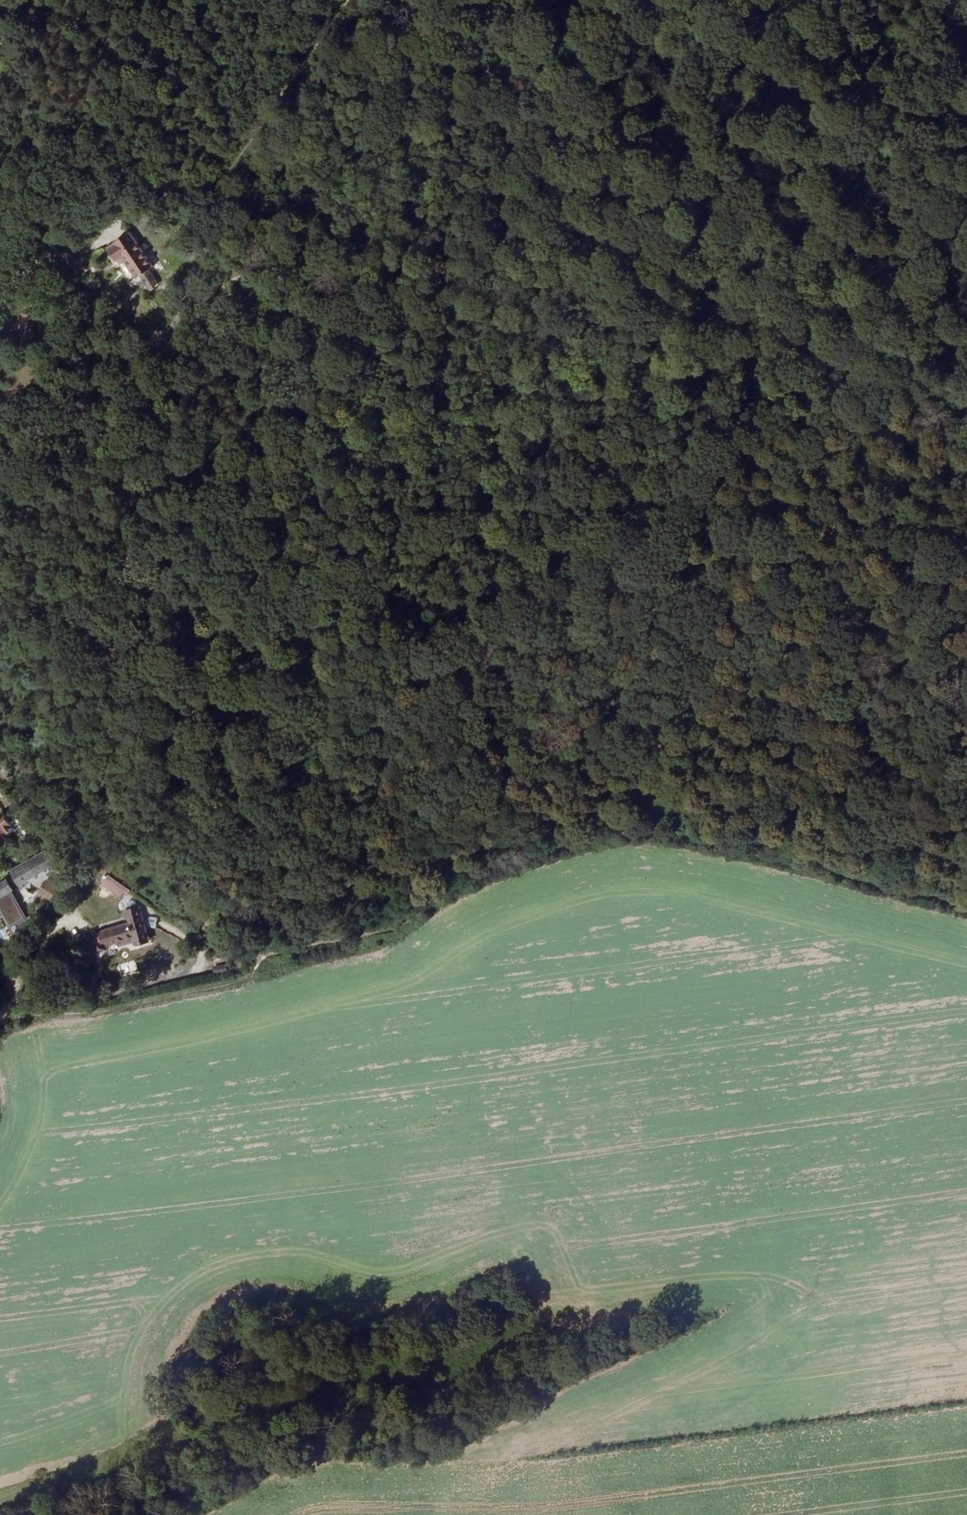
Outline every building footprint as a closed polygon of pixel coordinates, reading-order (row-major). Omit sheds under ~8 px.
[(154,267),(130,232),(113,243),(114,245),(108,250),(116,261),(118,260),(121,264),(125,261),(137,279),(154,267)] [(150,272),(141,277),(149,290),(158,285),(150,272)] [(7,841),(1,834),(12,827),(3,813),(0,815),(0,845),(7,841)] [(37,928),(12,883),(17,880),(19,885),(58,862),(52,850),(46,853),(45,850),(11,870),(15,876),(9,879),(9,878),(0,883),(0,931),(4,929),(11,942),(37,928)] [(58,889),(47,882),(40,892),(51,900),(58,889)] [(96,933),(97,938),(95,939),(99,952),(107,949),(106,946),(118,942),(119,946),(136,941),(137,944),(150,940),(146,927),(150,926),(154,926),(156,919),(150,918),(144,919),(139,906),(138,906),(137,904),(136,902),(135,901),(133,901),(131,901),(129,901),(128,902),(127,904),(127,905),(127,907),(128,909),(126,910),(130,922),(96,933)] [(136,962),(120,967),(122,975),(139,970),(136,962)]
